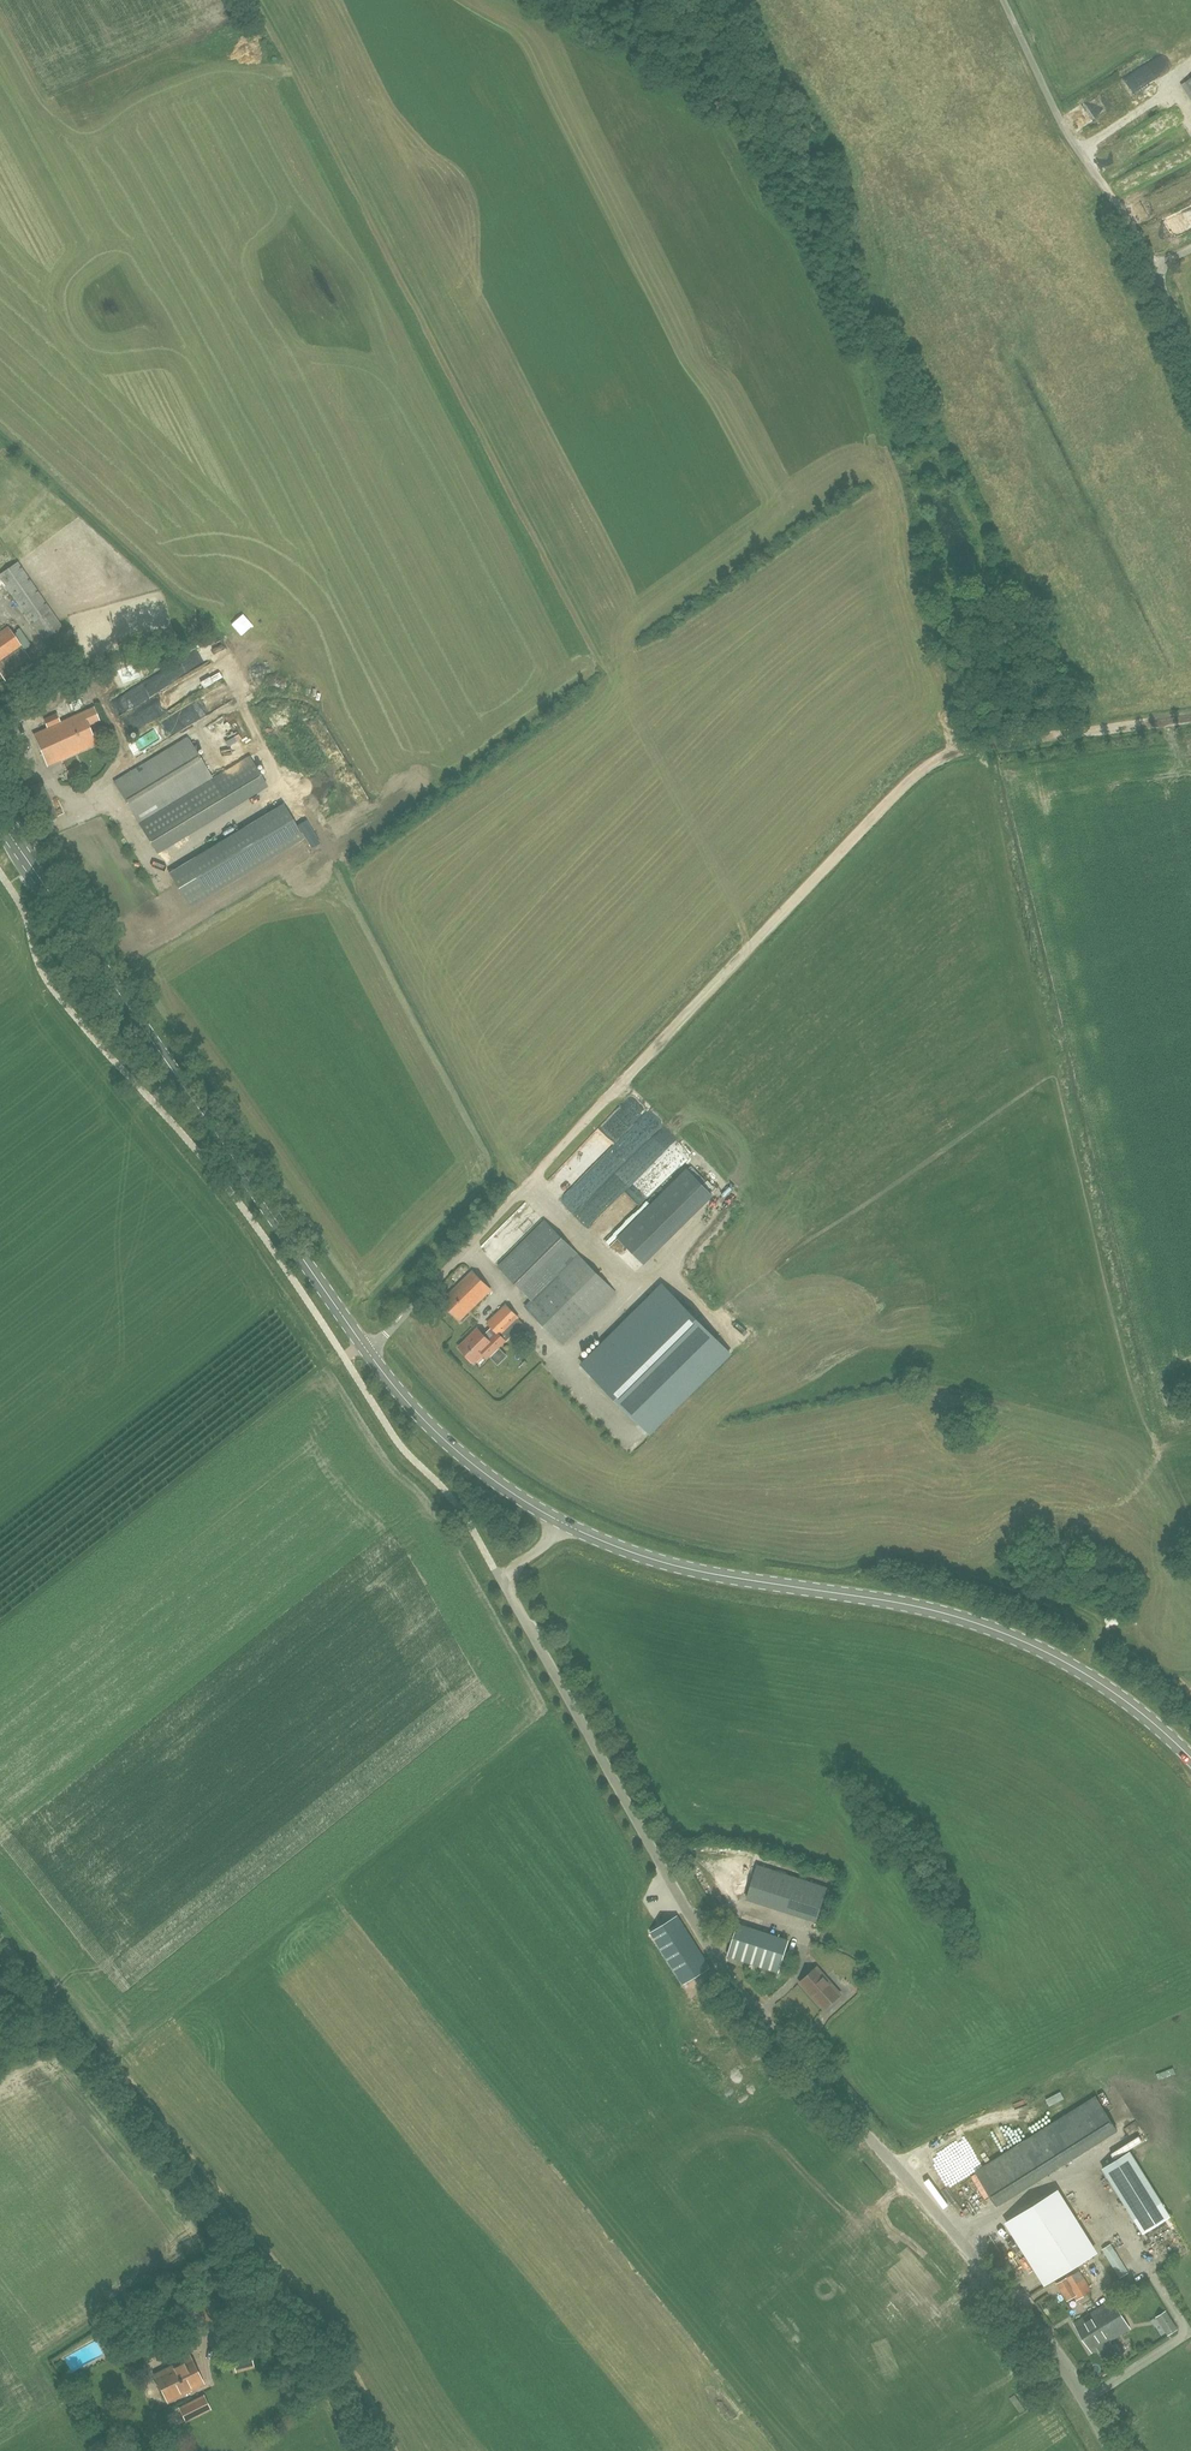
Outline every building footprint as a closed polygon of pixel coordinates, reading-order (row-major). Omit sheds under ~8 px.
[(1181,85),(1190,101),(1190,78),(1181,85)] [(62,627),(18,563),(0,575),(0,577),(44,640),(62,627)] [(8,627),(0,632),(0,673),(3,678),(31,659),(8,627)] [(53,676),(44,679),(47,687),(56,683),(53,676)] [(139,734),(173,712),(165,700),(132,722),(139,734)] [(87,726),(99,720),(93,708),(60,723),(56,715),(43,720),(47,729),(33,736),(48,766),(96,744),(87,726)] [(281,733),(333,820),(367,799),(369,799),(316,712),(315,712),(281,733)] [(139,823),(213,779),(188,738),(114,782),(139,823)] [(140,827),(151,845),(267,778),(251,749),(230,761),(234,768),(196,791),(197,794),(140,827)] [(169,877),(187,909),(303,846),(291,824),(294,822),(271,779),(150,845),(159,860),(166,856),(175,873),(169,877)] [(610,1148),(634,1121),(622,1109),(597,1136),(610,1148)] [(627,1156),(652,1139),(643,1126),(629,1135),(632,1139),(621,1146),(627,1156)] [(661,1146),(576,1210),(588,1226),(596,1220),(607,1235),(658,1197),(652,1190),(670,1177),(661,1164),(663,1162),(670,1172),(677,1167),(661,1146)] [(563,1185),(567,1189),(587,1171),(578,1161),(543,1194),(549,1201),(554,1196),(553,1195),(557,1191),(556,1191),(563,1185)] [(618,1238),(644,1264),(712,1196),(686,1170),(618,1238)] [(545,1221),(499,1267),(532,1300),(526,1307),(562,1344),(615,1291),(545,1221)] [(460,1320),(491,1289),(473,1271),(442,1301),(460,1320)] [(582,1365),(650,1434),(730,1354),(662,1286),(582,1365)] [(474,1362),(483,1353),(487,1358),(506,1340),(501,1335),(519,1318),(506,1305),(488,1323),(492,1327),(484,1335),(478,1328),(459,1347),(474,1362)] [(757,1866),(747,1898),(818,1921),(829,1888),(757,1866)] [(710,1967),(677,1916),(650,1933),(683,1984),(710,1967)] [(789,1940),(739,1924),(729,1956),(778,1972),(789,1940)] [(841,1995),(817,1968),(801,1982),(825,2009),(841,1995)] [(974,2171),(992,2204),(1043,2175),(1038,2167),(1045,2163),(1045,2162),(1056,2155),(1065,2170),(1121,2139),(1100,2101),(974,2171)] [(1103,2170),(1143,2234),(1171,2216),(1130,2152),(1103,2170)] [(879,2160),(872,2166),(882,2178),(890,2171),(879,2160)] [(1053,2193),(1006,2222),(1045,2284),(1092,2255),(1053,2193)] [(1129,2273),(1108,2239),(1104,2241),(1098,2244),(1105,2255),(1120,2278),(1129,2273)] [(1077,2295),(1074,2297),(1077,2301),(1092,2292),(1080,2271),(1067,2278),(1077,2295)] [(1092,2352),(1129,2328),(1112,2301),(1075,2325),(1092,2352)] [(168,2401),(203,2384),(189,2355),(181,2359),(182,2361),(155,2375),(168,2401)] [(204,2396),(180,2408),(186,2421),(210,2409),(204,2396)]
